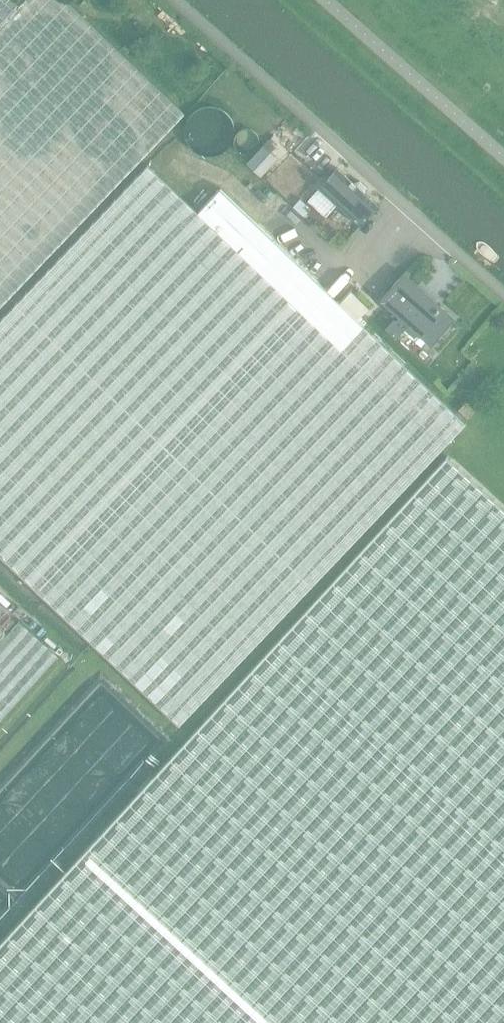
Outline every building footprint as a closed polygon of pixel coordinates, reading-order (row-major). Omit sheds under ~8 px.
[(185,112),(67,0),(24,0),(19,5),(0,25),(0,306),(185,112)] [(19,5),(14,0),(0,0),(0,25),(19,5)] [(264,145),(247,163),(261,177),(278,159),(271,152),(264,145)] [(180,725),(444,444),(199,212),(149,165),(0,322),(0,555),(180,725)] [(317,191),(308,200),(326,217),(338,204),(362,225),(379,206),(366,195),(367,186),(360,180),(354,183),(337,168),(319,188),(317,191)] [(467,420),(363,321),(360,319),(370,308),(352,291),(340,303),(221,189),(199,212),(444,444),(467,420)] [(405,272),(381,299),(408,323),(404,327),(395,319),(387,328),(410,348),(422,335),(431,345),(455,318),(405,272)] [(469,418),(476,410),(466,401),(459,410),(469,418)] [(0,940),(0,1022),(503,1022),(503,503),(448,451),(189,734),(0,940)] [(58,656),(20,621),(7,635),(0,642),(0,722),(58,656)]
